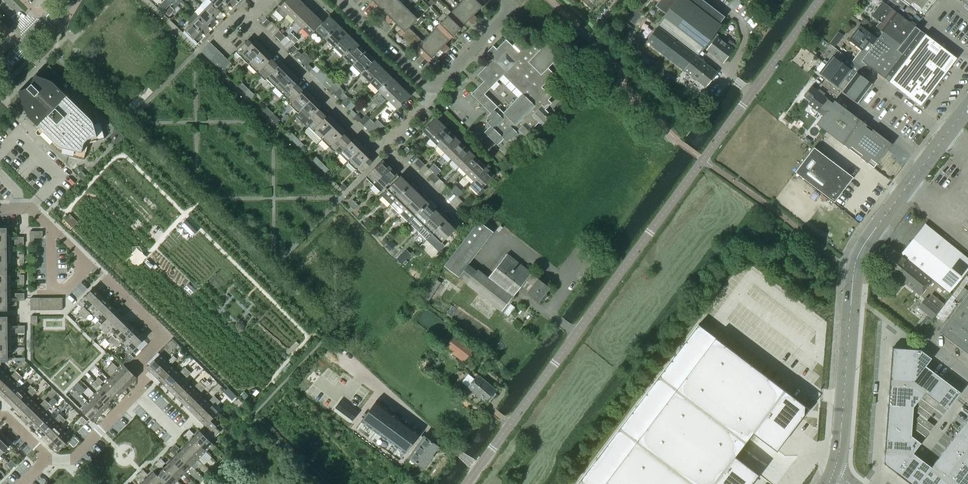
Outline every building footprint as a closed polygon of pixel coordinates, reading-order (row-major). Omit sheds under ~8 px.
[(212,3),(209,0),(206,0),(201,5),(205,9),(220,25),(224,21),(222,19),(225,16),(212,3)] [(223,0),(214,0),(212,3),(225,16),(228,13),(230,15),(234,11),(223,0)] [(236,0),(223,0),(234,11),(237,7),(235,5),(239,2),(236,0)] [(300,1),(300,0),(286,0),(276,11),(283,18),(288,14),(300,1)] [(393,0),(378,0),(372,7),(374,9),(378,6),(382,10),(393,0)] [(403,4),(398,0),(393,0),(382,10),(387,15),(384,18),(386,21),(403,4)] [(486,3),(483,0),(463,0),(458,5),(475,21),(477,18),(474,15),(486,3)] [(734,50),(718,37),(719,35),(714,32),(725,17),(703,0),(660,0),(655,6),(709,47),(706,50),(724,63),(733,50),(734,50)] [(895,11),(898,6),(890,0),(880,0),(882,1),(871,16),(877,21),(877,22),(878,23),(875,26),(883,32),(879,37),(902,54),(920,30),(915,27),(895,11)] [(898,6),(902,9),(905,4),(922,17),(935,0),(890,0),(898,6)] [(295,21),(308,8),(300,1),(288,14),(295,21)] [(397,25),(410,12),(403,4),(386,21),(389,24),(393,20),(397,25)] [(475,21),(458,5),(451,12),(464,25),(468,21),(472,24),(475,21)] [(634,24),(642,14),(633,7),(625,18),(634,24)] [(302,28),(315,15),(308,8),(295,21),(302,28)] [(220,25),(205,9),(198,16),(212,30),(215,26),(217,28),(220,25)] [(409,28),(418,19),(410,12),(397,25),(402,29),(398,33),(415,49),(422,41),(409,28)] [(464,25),(451,12),(447,16),(443,13),(440,16),(457,32),(464,25)] [(310,36),(323,22),(315,15),(302,28),(310,36)] [(212,30),(198,16),(191,23),(207,38),(210,35),(208,33),(212,30)] [(325,38),(338,25),(329,16),(316,29),(325,38)] [(457,32),(440,16),(437,19),(441,22),(437,27),(450,40),(457,32)] [(865,26),(868,22),(864,18),(860,23),(865,26)] [(207,38),(191,23),(184,30),(198,44),(201,40),(203,42),(207,38)] [(334,47),(347,34),(338,25),(325,38),(334,47)] [(902,54),(879,37),(878,38),(876,37),(876,38),(859,26),(849,40),(862,50),(853,62),(861,68),(864,63),(871,68),(884,78),(902,54)] [(450,40),(437,27),(429,34),(446,50),(449,48),(445,44),(450,40)] [(695,56),(658,27),(647,41),(684,70),(692,77),(692,78),(695,80),(697,80),(705,87),(716,72),(695,55),(695,56)] [(920,106),(957,58),(925,34),(920,30),(902,54),(884,78),(920,106)] [(343,56),(356,43),(347,34),(334,47),(343,56)] [(446,50),(429,34),(422,41),(415,49),(428,62),(440,50),(443,53),(446,50)] [(548,68),(560,55),(547,42),(541,49),(531,39),(519,52),(506,40),(496,50),(499,53),(477,75),(490,88),(503,75),(522,94),(503,112),(500,109),(497,113),(494,110),(487,116),(490,120),(487,123),(490,126),(484,132),(497,145),(503,139),(507,142),(510,139),(513,142),(519,136),(523,139),(526,136),(529,139),(536,132),(532,129),(538,123),(542,126),(548,119),(545,116),(548,113),(545,109),(551,103),(548,100),(554,93),(548,87),(544,90),(542,87),(554,74),(548,68)] [(248,65),(264,48),(256,40),(252,44),(248,40),(239,49),(233,55),(237,59),(240,56),(248,65)] [(218,51),(210,43),(201,51),(210,60),(218,51)] [(352,65),(365,51),(356,43),(343,56),(352,65)] [(262,75),(275,62),(271,59),(273,56),(264,48),(248,65),(261,77),(262,75)] [(214,64),(223,55),(218,51),(210,60),(214,64)] [(361,74),(374,60),(365,51),(352,65),(361,74)] [(219,69),(228,60),(223,55),(214,64),(219,69)] [(849,82),(856,72),(860,67),(861,68),(853,62),(844,55),(839,61),(833,56),(826,64),(849,82)] [(223,72),(231,64),(228,60),(219,69),(223,72)] [(370,82),(383,69),(374,60),(361,74),(370,82)] [(275,87),(291,71),(282,62),(279,66),(275,62),(262,75),(275,87)] [(90,118),(70,98),(76,92),(49,66),(51,64),(50,63),(43,73),(39,76),(35,75),(32,84),(28,88),(19,91),(27,113),(30,118),(37,125),(39,124),(41,126),(37,130),(36,131),(36,132),(36,133),(37,134),(37,135),(39,135),(41,135),(45,130),(48,133),(47,134),(56,144),(57,145),(58,145),(60,146),(61,147),(62,147),(70,149),(68,156),(84,160),(88,145),(90,142),(105,138),(101,123),(100,122),(94,124),(93,123),(93,122),(92,121),(91,119),(90,118)] [(842,91),(849,82),(826,64),(820,73),(826,78),(822,84),(838,96),(842,91)] [(319,81),(326,73),(321,69),(317,73),(313,69),(310,72),(319,81)] [(379,91),(392,78),(383,69),(370,82),(379,91)] [(287,99),(299,87),(296,83),(299,79),(291,71),(275,87),(287,99)] [(857,103),(872,84),(856,72),(849,82),(842,91),(857,103)] [(388,100),(401,87),(392,78),(379,91),(388,100)] [(859,120),(839,104),(837,106),(835,104),(836,102),(834,101),(838,96),(822,84),(821,83),(816,90),(811,86),(804,96),(810,101),(808,104),(817,111),(820,108),(825,112),(816,124),(842,143),(859,120)] [(298,113),(314,97),(306,89),(303,91),(299,87),(287,99),(286,101),(298,113)] [(397,109),(411,96),(401,87),(388,100),(397,109)] [(491,100),(478,87),(471,94),(484,107),(491,100)] [(323,113),(319,109),(323,105),(314,97),(298,113),(310,125),(323,113)] [(321,139),(337,123),(329,115),(327,117),(323,113),(310,125),(309,127),(321,139)] [(430,138),(443,125),(435,118),(422,131),(430,138)] [(883,155),(891,144),(859,120),(842,143),(873,167),(881,157),(883,155)] [(348,137),(344,133),(346,131),(337,123),(321,139),(334,152),(335,150),(348,137)] [(376,129),(372,125),(366,131),(370,134),(376,129)] [(437,145),(450,132),(443,125),(430,138),(437,145)] [(445,153),(457,140),(450,132),(437,145),(445,153)] [(347,162),(363,145),(355,137),(351,141),(348,137),(335,150),(347,162)] [(452,160),(465,147),(457,140),(445,153),(452,160)] [(373,162),(368,158),(372,154),(363,145),(347,162),(360,174),(363,171),(364,171),(373,162)] [(459,167),(472,154),(465,147),(452,160),(459,167)] [(853,177),(842,169),(814,147),(795,172),(834,202),(853,177)] [(466,174),(479,161),(472,154),(459,167),(466,174)] [(373,185),(392,165),(388,162),(386,164),(382,160),(365,177),(373,185)] [(474,181),(486,168),(479,161),(466,174),(474,181)] [(381,192),(397,175),(394,171),(396,169),(392,165),(373,185),(381,192)] [(481,189),(494,176),(486,168),(474,181),(481,189)] [(390,205),(412,183),(406,177),(404,179),(401,176),(381,195),(390,205)] [(399,213),(419,193),(416,191),(418,189),(412,183),(390,205),(399,213)] [(408,222),(430,200),(424,194),(422,196),(419,193),(399,213),(408,222)] [(423,225),(437,211),(434,208),(436,207),(430,200),(408,222),(418,231),(423,226),(423,225)] [(432,234),(448,218),(442,212),(440,214),(437,211),(423,225),(423,226),(432,234)] [(441,243),(455,229),(452,226),(454,224),(448,218),(432,234),(441,243)] [(196,229),(184,219),(179,225),(190,235),(196,229)] [(458,277),(493,232),(479,221),(444,266),(458,277)] [(927,225),(925,224),(900,254),(888,245),(876,260),(920,296),(932,280),(933,279),(947,291),(949,292),(967,268),(967,259),(927,225)] [(30,232),(30,245),(34,244),(34,238),(36,238),(43,238),(42,231),(30,232)] [(545,293),(549,288),(538,279),(537,280),(530,274),(531,273),(507,254),(488,278),(478,270),(467,284),(502,311),(525,280),(532,286),(527,293),(538,302),(540,300),(542,300),(545,300),(547,298),(547,295),(545,293)] [(88,309),(101,295),(94,288),(81,301),(88,309)] [(938,332),(967,354),(967,292),(938,332)] [(95,316),(108,302),(101,295),(88,309),(95,316)] [(939,309),(925,297),(918,307),(932,318),(939,309)] [(39,310),(39,298),(30,298),(30,310),(39,310)] [(103,323),(116,309),(108,302),(95,316),(103,323)] [(110,330),(123,317),(116,309),(103,323),(101,324),(104,327),(102,330),(106,334),(110,330)] [(117,337),(130,324),(123,317),(110,330),(117,337)] [(125,344),(138,331),(130,324),(117,337),(125,344)] [(698,324),(659,376),(746,442),(753,432),(776,450),(804,414),(805,406),(795,398),(796,398),(698,324)] [(137,347),(145,338),(138,331),(125,344),(135,354),(140,350),(137,347)] [(462,361),(472,350),(450,332),(440,343),(462,361)] [(8,348),(0,348),(0,358),(1,358),(8,358),(8,348)] [(892,348),(891,359),(917,361),(918,350),(892,348)] [(915,384),(915,385),(921,389),(933,372),(926,366),(931,358),(920,350),(918,350),(917,361),(916,373),(915,384)] [(154,375),(167,362),(160,355),(147,368),(154,375)] [(891,359),(890,371),(916,373),(917,361),(891,359)] [(161,382),(174,369),(167,362),(154,375),(161,382)] [(137,378),(125,367),(123,365),(116,372),(129,385),(137,378)] [(169,390),(182,377),(174,369),(161,382),(169,390)] [(890,371),(889,382),(915,384),(916,373),(890,371)] [(129,385),(116,372),(109,380),(122,392),(129,385)] [(933,372),(921,389),(925,392),(930,396),(943,379),(933,372)] [(12,380),(5,373),(0,379),(0,393),(12,380)] [(497,391),(477,375),(467,387),(487,403),(497,391)] [(619,428),(693,483),(751,483),(758,474),(759,474),(735,456),(746,442),(659,376),(619,428)] [(176,397),(189,384),(182,377),(169,390),(176,397)] [(943,379),(930,396),(939,402),(952,386),(943,379)] [(20,388),(12,380),(0,393),(0,394),(7,401),(20,388)] [(122,392),(109,380),(105,384),(103,382),(100,385),(115,400),(122,392)] [(889,382),(889,394),(921,396),(925,392),(921,389),(915,385),(915,384),(889,382)] [(183,404),(196,391),(189,384),(176,397),(183,404)] [(115,400),(100,385),(97,388),(99,390),(95,394),(108,407),(115,400)] [(952,386),(939,402),(948,409),(960,392),(952,386)] [(27,395),(20,388),(7,401),(14,408),(27,395)] [(228,399),(233,394),(227,388),(227,389),(225,390),(222,394),(228,399)] [(191,411),(204,398),(196,391),(183,404),(191,411)] [(925,393),(920,398),(935,409),(939,403),(925,393)] [(108,407),(95,394),(88,401),(101,414),(108,407)] [(889,394),(888,405),(913,407),(921,396),(889,394)] [(22,415),(35,402),(27,395),(14,408),(22,415)] [(198,418),(211,405),(204,398),(191,411),(198,418)] [(920,398),(917,404),(919,405),(931,415),(935,409),(920,398)] [(101,414),(88,401),(80,409),(93,422),(101,414)] [(341,401),(335,409),(353,422),(359,414),(341,401)] [(361,421),(404,454),(420,433),(376,401),(361,421)] [(29,422),(42,409),(35,402),(22,415),(29,422)] [(213,418),(218,412),(211,405),(198,418),(205,426),(213,418)] [(888,405),(887,417),(912,419),(913,407),(888,405)] [(919,405),(915,411),(919,415),(927,420),(931,415),(919,405)] [(36,429),(49,416),(42,409),(29,422),(36,429)] [(919,415),(915,420),(918,422),(930,431),(934,426),(927,420),(919,415)] [(43,436),(56,423),(49,416),(36,429),(43,436)] [(887,417),(886,428),(911,430),(912,419),(887,417)] [(210,442),(220,432),(215,427),(219,424),(213,418),(205,426),(209,429),(204,435),(210,442)] [(959,430),(967,437),(967,423),(966,421),(959,430)] [(918,422),(913,427),(916,429),(925,436),(930,431),(918,422)] [(51,444),(64,430),(56,423),(43,436),(51,444)] [(580,480),(585,483),(693,483),(619,428),(580,480)] [(886,428),(885,440),(907,442),(911,436),(911,435),(911,430),(886,428)] [(916,429),(912,435),(921,442),(925,437),(916,429)] [(58,451),(71,438),(64,430),(51,444),(58,451)] [(952,439),(967,451),(967,437),(959,430),(952,439)] [(213,444),(210,442),(204,435),(200,431),(192,439),(205,452),(213,444)] [(424,436),(420,433),(404,454),(408,457),(416,463),(414,466),(421,472),(433,456),(430,454),(436,445),(424,436)] [(885,440),(885,451),(913,453),(921,443),(911,436),(907,442),(885,440)] [(0,438),(0,454),(1,455),(9,447),(0,438)] [(205,452),(192,439),(185,446),(199,459),(205,452)] [(952,439),(945,449),(961,461),(967,451),(952,439)] [(199,459),(185,446),(178,453),(191,466),(199,459)] [(945,449),(938,458),(954,470),(961,461),(945,449)] [(885,451),(884,463),(898,474),(913,453),(885,451)] [(191,466),(178,453),(171,461),(184,474),(191,466)] [(913,453),(898,474),(907,481),(922,460),(913,453)] [(938,458),(931,467),(942,475),(947,479),(954,470),(938,458)] [(907,481),(911,483),(919,483),(931,467),(922,460),(907,481)] [(184,474),(171,461),(164,468),(177,481),(184,474)] [(954,470),(967,480),(967,466),(961,461),(954,470)] [(919,483),(936,483),(942,475),(931,467),(919,483)] [(164,468),(157,475),(153,472),(166,483),(174,483),(177,481),(164,468)] [(947,479),(952,482),(954,483),(967,483),(967,480),(954,470),(947,479)] [(153,472),(146,479),(151,483),(166,483),(153,472)] [(936,483),(951,483),(952,482),(947,479),(942,475),(936,483)]
